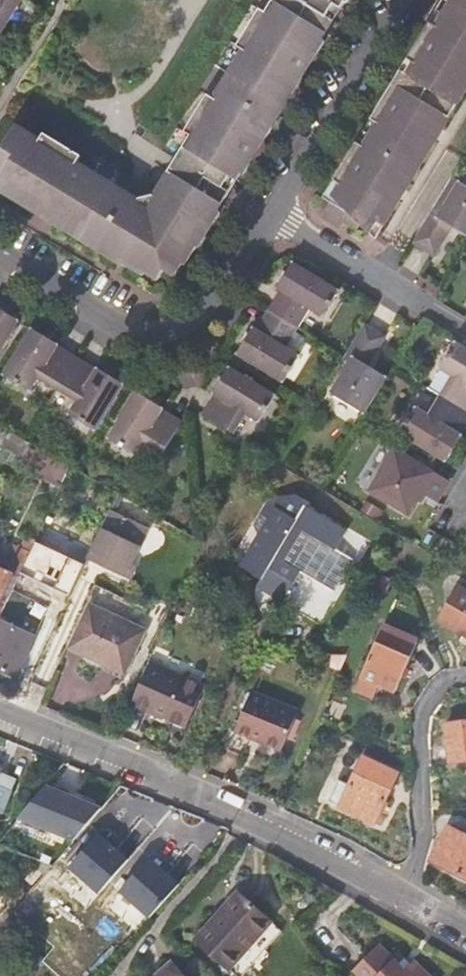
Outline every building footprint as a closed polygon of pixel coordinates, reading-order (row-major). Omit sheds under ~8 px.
[(2,35),(24,0),(0,0),(0,34),(2,35)] [(253,156),(260,144),(263,139),(264,140),(264,139),(265,140),(274,127),(272,127),(273,125),(272,125),(275,119),(268,115),(276,103),(283,90),(290,95),(293,89),(294,90),(295,89),(296,90),(303,78),(302,78),(303,77),(302,76),(305,70),(312,59),(316,53),(317,52),(318,53),(319,52),(320,52),(326,41),(325,41),(325,40),(324,39),(328,33),(320,29),(328,17),(301,0),(274,0),(266,12),(261,8),(238,46),(244,49),(214,98),(208,95),(186,132),(191,135),(176,160),(205,177),(213,165),(237,181),(240,176),(241,176),(242,175),(244,176),(251,163),(249,162),(253,156)] [(431,19),(333,179),(339,186),(319,216),(339,228),(343,222),(355,229),(359,224),(367,233),(373,238),(398,197),(396,196),(400,190),(402,192),(435,137),(433,136),(436,131),(438,132),(465,87),(465,0),(442,0),(431,19)] [(343,9),(346,4),(347,5),(347,4),(348,4),(349,3),(350,4),(352,0),(329,0),(343,9)] [(89,243),(88,245),(98,251),(98,250),(100,251),(101,249),(113,256),(112,257),(113,258),(112,260),(122,266),(123,265),(124,265),(125,264),(143,276),(144,273),(157,282),(164,270),(175,277),(183,264),(185,266),(196,248),(197,249),(197,248),(199,249),(206,237),(205,236),(205,234),(211,224),(212,225),(212,224),(214,225),(221,213),(220,212),(221,211),(220,211),(223,204),(170,171),(156,193),(137,198),(79,162),(82,156),(45,133),(41,139),(17,124),(0,152),(0,178),(0,179),(0,188),(20,200),(19,203),(47,214),(51,207),(62,214),(57,222),(63,226),(62,227),(64,228),(63,229),(73,236),(74,234),(75,235),(76,234),(89,241),(88,243),(89,243)] [(442,209),(459,179),(452,175),(434,205),(442,209)] [(452,225),(465,233),(465,183),(459,179),(442,209),(434,205),(412,240),(435,253),(449,231),(443,227),(446,222),(452,225)] [(268,310),(298,328),(305,316),(303,310),(309,308),(323,316),(339,290),(293,262),(286,274),(286,275),(289,277),(286,282),(282,280),(282,281),(277,288),(280,290),(268,310)] [(291,339),(298,328),(268,310),(257,329),(254,327),(249,334),(248,335),(252,337),(249,343),(246,341),(245,342),(245,341),(237,354),(284,382),(300,355),(286,347),(285,340),(291,339)] [(18,318),(7,312),(5,311),(4,314),(0,312),(0,348),(18,318)] [(386,335),(364,322),(344,356),(343,357),(349,361),(330,392),(364,412),(387,374),(369,363),(363,360),(366,354),(373,358),(386,335)] [(46,379),(56,385),(73,357),(55,346),(57,342),(51,339),(49,338),(47,341),(42,338),(44,334),(43,334),(30,326),(3,372),(30,388),(39,375),(46,373),(46,379)] [(465,411),(465,348),(455,341),(440,368),(453,376),(454,383),(448,385),(441,396),(465,411)] [(94,369),(73,357),(56,385),(69,393),(74,391),(76,398),(68,412),(95,428),(122,381),(112,375),(110,374),(108,378),(103,375),(105,371),(104,370),(97,366),(94,369)] [(229,366),(222,379),(221,380),(225,382),(222,387),(218,385),(217,386),(213,393),(217,396),(205,415),(234,432),(241,421),(239,415),(246,413),(260,421),(276,395),(229,366)] [(147,402),(149,398),(148,397),(135,389),(107,436),(135,452),(143,439),(150,437),(151,443),(162,450),(179,421),(161,410),(163,406),(156,402),(155,402),(153,405),(147,402)] [(462,435),(459,433),(465,421),(465,411),(441,396),(434,407),(436,413),(430,415),(416,406),(400,434),(446,462),(453,450),(454,449),(450,447),(454,441),(457,443),(458,442),(462,435)] [(0,424),(0,443),(25,457),(31,442),(24,438),(0,424)] [(418,501),(422,494),(427,497),(437,503),(450,482),(447,480),(396,449),(370,492),(409,516),(418,501)] [(291,493),(269,496),(263,506),(274,512),(264,529),(242,567),(270,583),(267,589),(286,601),(303,571),(335,590),(355,558),(335,547),(345,528),(304,503),(305,501),(291,493)] [(254,524),(264,529),(274,512),(263,506),(254,524)] [(148,527),(112,509),(88,558),(126,576),(132,562),(148,527)] [(8,601),(31,552),(18,546),(6,571),(0,568),(0,617),(8,601)] [(31,552),(8,601),(20,606),(43,558),(31,552)] [(460,587),(440,620),(465,636),(465,591),(460,587)] [(89,606),(70,649),(94,660),(96,656),(125,670),(142,631),(89,606)] [(16,676),(35,635),(0,620),(0,669),(16,676)] [(418,641),(383,627),(363,676),(398,690),(418,641)] [(203,688),(149,662),(130,702),(151,712),(152,710),(184,725),(203,688)] [(283,750),(297,717),(283,711),(286,704),(253,691),(236,730),(251,736),(283,750)] [(446,726),(453,763),(465,761),(465,723),(446,726)] [(244,755),(251,736),(236,730),(228,748),(244,755)] [(399,774),(364,758),(351,785),(339,779),(328,800),(374,823),(399,774)] [(0,776),(0,810),(6,812),(20,778),(2,770),(0,776)] [(25,817),(82,843),(101,802),(44,775),(25,817)] [(164,860),(123,825),(99,854),(140,889),(164,860)] [(448,827),(433,860),(465,877),(465,836),(448,827)] [(273,920),(241,891),(200,938),(232,967),(273,920)] [(381,944),(364,961),(380,975),(430,975),(420,966),(419,968),(411,961),(404,967),(381,944)] [(173,967),(162,975),(181,975),(173,967)]
